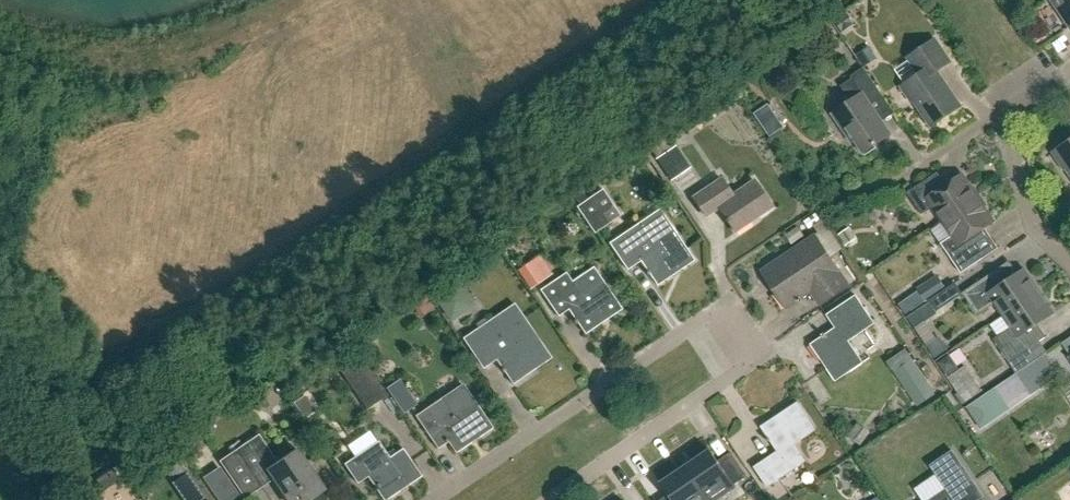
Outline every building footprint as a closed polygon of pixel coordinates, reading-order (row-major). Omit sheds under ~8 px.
[(1069,27),(1069,0),(1051,0),(1069,27)] [(932,126),(960,107),(936,72),(950,63),(934,40),(909,57),(920,74),(904,85),(932,126)] [(891,134),(870,104),(883,96),(864,67),(863,68),(865,70),(841,86),(851,101),(833,114),(841,126),(844,123),(862,151),(873,144),(874,146),(891,134)] [(1052,153),(1064,169),(1066,168),(1069,174),(1069,141),(1052,153)] [(677,146),(658,159),(667,173),(686,160),(677,146)] [(944,221),(979,197),(973,188),(970,189),(961,175),(937,191),(929,178),(907,193),(922,215),(934,206),(944,221)] [(728,197),(723,189),(726,187),(720,179),(692,197),(705,217),(718,208),(725,219),(723,220),(725,223),(727,222),(734,233),(771,208),(753,181),(728,197)] [(577,207),(594,233),(609,223),(603,215),(615,207),(603,190),(577,207)] [(979,197),(944,221),(953,235),(941,243),(961,273),(983,259),(969,238),(992,222),(983,208),(985,206),(979,197)] [(646,276),(648,275),(656,286),(693,261),(658,209),(608,243),(626,270),(639,261),(646,272),(644,273),(646,276)] [(819,305),(849,285),(815,235),(761,272),(786,309),(797,301),(799,303),(802,301),(800,299),(810,292),(819,305)] [(531,288),(545,279),(533,260),(518,269),(531,288)] [(621,310),(592,267),(571,282),(565,273),(539,290),(557,317),(567,310),(574,320),(572,322),(574,324),(576,323),(584,334),(621,310)] [(1003,316),(1039,291),(1025,269),(1002,284),(993,272),(962,292),(977,315),(995,304),(1003,316)] [(938,274),(919,287),(918,288),(926,301),(947,288),(938,274)] [(1039,291),(1003,316),(1011,327),(993,339),(1009,362),(1040,341),(1031,328),(1054,313),(1039,291)] [(448,321),(462,312),(450,294),(437,303),(448,321)] [(857,335),(875,324),(856,296),(827,315),(835,328),(825,335),(824,334),(821,336),(822,337),(811,345),(836,382),(863,363),(847,339),(856,333),(857,335)] [(512,383),(549,359),(513,305),(463,339),(482,368),(495,359),(502,369),(500,371),(502,373),(504,372),(512,383)] [(1017,374),(1031,394),(1060,375),(1046,354),(1017,374)] [(367,409),(388,395),(362,357),(341,371),(367,409)] [(919,406),(936,394),(913,359),(895,371),(919,406)] [(965,367),(949,378),(966,403),(982,392),(965,367)] [(440,399),(415,417),(437,449),(447,442),(455,453),(492,428),(473,401),(472,402),(462,386),(441,400),(440,399)] [(981,428),(1011,408),(1002,396),(997,388),(967,408),(981,428)] [(409,391),(397,400),(405,412),(418,403),(409,391)] [(792,446),(816,430),(798,402),(760,427),(768,438),(766,439),(768,442),(770,441),(777,451),(754,467),(767,487),(806,461),(800,453),(798,455),(792,446)] [(258,436),(219,462),(244,499),(273,480),(287,499),(325,499),(325,497),(321,492),(323,491),(296,451),(276,463),(258,436)] [(344,465),(357,484),(367,477),(375,488),(373,489),(375,492),(377,491),(383,499),(387,499),(421,477),(402,449),(388,459),(377,443),(344,465)] [(736,487),(735,485),(747,477),(731,453),(719,461),(711,450),(694,462),(695,464),(688,469),(687,466),(686,467),(709,499),(717,499),(736,487)] [(983,497),(953,452),(930,466),(946,489),(930,499),(980,499),(983,497)] [(686,467),(687,469),(680,474),(679,472),(661,484),(669,495),(661,499),(709,499),(686,467)] [(98,479),(106,490),(122,480),(114,469),(98,479)]
